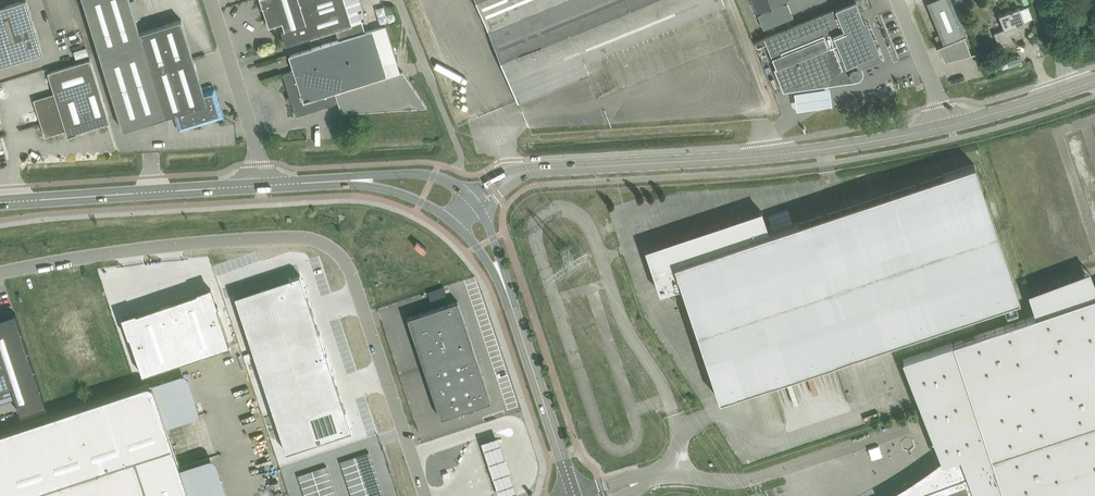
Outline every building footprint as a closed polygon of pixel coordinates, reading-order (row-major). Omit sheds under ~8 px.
[(0,7),(0,65),(43,52),(27,0),(23,0),(0,7)] [(165,116),(175,113),(180,129),(223,115),(214,89),(204,92),(181,19),(140,32),(130,0),(83,0),(123,129),(165,116)] [(366,31),(363,21),(366,20),(360,0),(260,0),(262,6),(260,7),(265,15),(266,15),(269,26),(283,21),(285,30),(281,31),(286,45),(336,29),(339,40),(366,31)] [(501,60),(518,102),(589,73),(584,61),(724,3),(723,0),(477,0),(501,60)] [(756,12),(758,11),(758,13),(757,13),(763,27),(792,15),(786,1),(785,2),(785,0),(752,0),(756,12)] [(856,0),(816,16),(755,41),(758,47),(767,44),(785,88),(830,82),(857,78),(859,76),(861,74),(861,73),(861,71),(859,66),(879,57),(856,0)] [(944,43),(952,58),(971,53),(963,35),(965,34),(951,0),(932,0),(927,2),(940,34),(944,43)] [(1029,6),(1022,7),(1025,20),(1032,18),(1029,6)] [(1025,21),(1021,11),(1019,7),(1000,14),(1005,28),(994,32),(999,45),(1022,36),(1017,24),(1025,21)] [(294,70),(290,71),(283,73),(296,116),(338,102),(335,92),(388,76),(382,57),(373,29),(366,31),(339,40),(289,55),(294,70)] [(940,34),(935,36),(939,45),(937,46),(944,43),(940,34)] [(86,47),(74,51),(76,59),(89,55),(86,47)] [(34,99),(41,122),(46,136),(66,130),(68,135),(110,122),(91,58),(48,72),(55,92),(34,99)] [(427,107),(403,71),(388,76),(335,92),(338,102),(341,113),(427,107)] [(682,284),(682,285),(720,399),(1020,298),(975,163),(942,174),(943,175),(830,212),(794,224),(774,230),(769,232),(768,232),(761,211),(657,246),(661,256),(650,260),(661,291),(682,284)] [(300,274),(235,296),(248,335),(313,313),(300,274)] [(1088,297),(1080,274),(1028,294),(1029,296),(1035,315),(903,359),(908,373),(921,406),(922,408),(924,414),(929,427),(932,434),(932,435),(943,461),(931,470),(917,480),(913,483),(903,489),(891,495),(1094,495),(1094,295),(1088,297)] [(211,289),(124,318),(143,374),(230,345),(211,289)] [(408,317),(424,367),(441,417),(492,400),(458,300),(408,317)] [(326,352),(313,313),(248,335),(261,374),(326,352)] [(13,386),(0,347),(0,390),(13,386)] [(261,374),(273,413),(339,391),(326,352),(261,374)] [(180,467),(166,425),(154,389),(152,386),(149,384),(146,384),(0,433),(0,495),(189,495),(180,467)] [(286,451),(352,429),(339,391),(273,413),(286,451)] [(497,431),(481,437),(499,493),(515,488),(497,431)] [(369,450),(355,455),(357,461),(371,457),(369,450)] [(355,455),(340,460),(342,466),(357,461),(355,455)] [(359,468),(373,463),(371,457),(357,461),(359,468)] [(344,472),(359,468),(357,461),(342,466),(344,472)] [(359,468),(361,474),(375,469),(373,463),(359,468)] [(314,475),(329,470),(327,464),(312,469),(314,475)] [(346,478),(361,474),(359,468),(344,472),(346,478)] [(298,474),(300,480),(314,475),(312,469),(298,474)] [(377,475),(375,469),(361,474),(363,480),(377,475)] [(329,470),(314,475),(316,481),(331,477),(329,470)] [(363,480),(361,474),(346,478),(348,485),(363,480)] [(302,486),(316,481),(314,475),(300,480),(302,486)] [(363,480),(365,486),(379,481),(377,475),(363,480)] [(319,488),(333,483),(331,477),(316,481),(319,488)] [(363,480),(348,485),(351,491),(365,486),(363,480)] [(304,492),(319,488),(316,481),(302,486),(304,492)] [(381,488),(379,481),(365,486),(367,492),(381,488)] [(335,489),(333,483),(319,488),(321,494),(335,489)] [(352,495),(356,495),(367,492),(365,486),(351,491),(352,495)] [(319,488),(304,492),(305,495),(314,495),(321,494),(319,488)] [(368,495),(377,495),(384,494),(381,488),(367,492),(368,495)]
